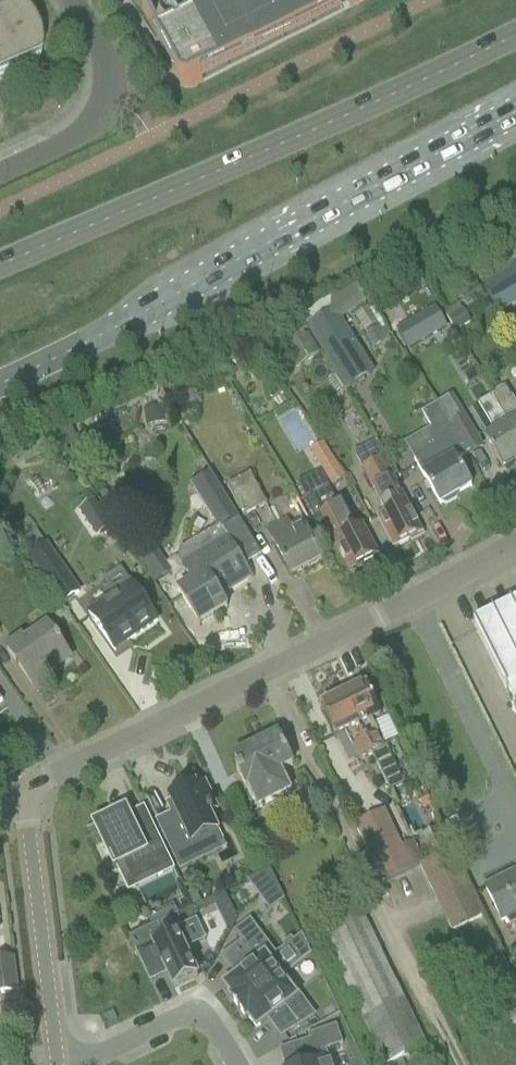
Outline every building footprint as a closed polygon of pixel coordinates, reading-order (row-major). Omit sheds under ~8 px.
[(336,0),(225,0),(226,2),(156,38),(178,82),(179,84),(181,86),(182,87),(184,88),(186,88),(188,88),(190,88),(192,88),(202,82),(342,11),(338,5),(336,0)] [(38,63),(38,57),(38,50),(37,43),(35,37),(33,31),(29,25),(25,20),(21,15),(15,11),(0,18),(0,80),(38,63)] [(482,287),(497,314),(515,302),(515,267),(482,287)] [(480,290),(462,301),(466,307),(484,297),(480,290)] [(458,304),(444,312),(443,312),(455,332),(471,323),(458,304)] [(446,329),(435,310),(426,315),(397,332),(408,351),(446,329)] [(318,321),(307,328),(347,392),(373,376),(342,328),(332,312),(318,321)] [(380,327),(367,335),(375,348),(388,340),(380,327)] [(296,369),(316,356),(306,340),(286,353),(296,369)] [(505,387),(491,395),(515,437),(515,406),(505,387)] [(491,395),(478,403),(496,434),(485,440),(492,453),(491,453),(493,457),(494,456),(502,469),(515,461),(515,437),(491,395)] [(448,397),(437,404),(449,424),(467,454),(468,456),(479,449),(448,397)] [(467,454),(449,424),(437,404),(421,413),(440,445),(414,460),(440,506),(441,505),(441,504),(442,503),(447,505),(457,499),(458,494),(469,487),(470,488),(471,488),(455,461),(467,454)] [(146,426),(169,422),(167,408),(144,412),(146,426)] [(68,452),(88,464),(98,447),(78,435),(68,452)] [(323,446),(311,454),(333,488),(346,480),(323,446)] [(386,455),(361,468),(372,488),(385,513),(378,517),(379,517),(383,526),(395,548),(411,540),(420,535),(418,531),(404,503),(391,478),(397,475),(386,455)] [(249,475),(226,487),(242,518),(265,506),(249,475)] [(179,553),(177,560),(192,584),(177,593),(198,626),(226,609),(219,598),(250,578),(242,565),(260,554),(211,476),(193,487),(219,528),(179,553)] [(341,505),(338,507),(328,488),(306,499),(317,519),(323,516),(352,572),(378,559),(361,527),(355,531),(341,505)] [(94,501),(79,511),(96,537),(111,527),(94,501)] [(321,560),(301,522),(291,527),(287,519),(267,530),(291,576),(321,560)] [(28,556),(63,606),(81,593),(46,543),(32,553),(28,556)] [(130,582),(86,612),(96,626),(114,651),(115,650),(112,646),(125,637),(128,642),(157,621),(140,597),(130,582)] [(474,626),(477,632),(475,633),(515,713),(515,604),(474,626)] [(58,638),(56,639),(48,628),(27,643),(23,638),(6,651),(31,685),(39,679),(37,676),(43,672),(45,676),(69,658),(60,645),(62,644),(58,638)] [(365,685),(342,696),(370,753),(371,753),(389,792),(403,785),(385,746),(372,719),(380,715),(378,711),(365,685)] [(342,696),(321,706),(334,732),(337,738),(344,735),(356,760),(370,753),(342,696)] [(257,809),(260,808),(292,792),(281,771),(292,766),(278,736),(235,757),(241,769),(236,771),(239,777),(240,777),(246,789),(247,788),(257,809)] [(176,815),(157,824),(180,871),(202,860),(195,845),(218,833),(209,815),(218,811),(205,784),(196,788),(195,786),(189,789),(187,786),(173,792),(175,796),(169,799),(176,815)] [(382,884),(419,866),(424,864),(413,841),(402,846),(384,810),(354,825),(382,884)] [(138,838),(127,815),(125,812),(121,813),(86,831),(87,832),(95,828),(110,859),(109,859),(115,870),(116,869),(115,867),(123,863),(135,888),(137,887),(134,882),(153,873),(156,878),(157,877),(155,872),(169,865),(177,882),(179,882),(151,825),(150,826),(152,831),(138,838)] [(439,828),(419,838),(428,858),(449,849),(439,828)] [(451,851),(424,864),(419,866),(451,932),(483,916),(451,851)] [(270,871),(250,881),(270,907),(283,898),(270,871)] [(503,922),(515,915),(515,873),(486,888),(503,922)] [(358,904),(315,924),(316,925),(317,925),(384,1064),(391,1064),(426,1048),(357,906),(358,905),(358,904)] [(173,907),(152,917),(152,918),(154,917),(157,924),(153,926),(153,927),(177,916),(176,915),(175,915),(172,908),(173,908),(173,907)] [(243,943),(222,958),(237,978),(225,988),(233,998),(231,999),(239,1010),(284,976),(286,974),(275,960),(277,959),(250,922),(236,933),(243,943)] [(157,925),(129,939),(149,981),(166,973),(174,989),(197,978),(184,951),(191,948),(181,927),(162,936),(157,925)] [(0,962),(0,995),(17,993),(12,960),(0,962)] [(284,976),(239,1010),(247,1020),(248,1019),(256,1029),(269,1020),(282,1037),(314,1016),(284,976)] [(326,1051),(343,1046),(336,1027),(308,1036),(310,1040),(293,1046),(300,1064),(331,1064),(326,1051)]
